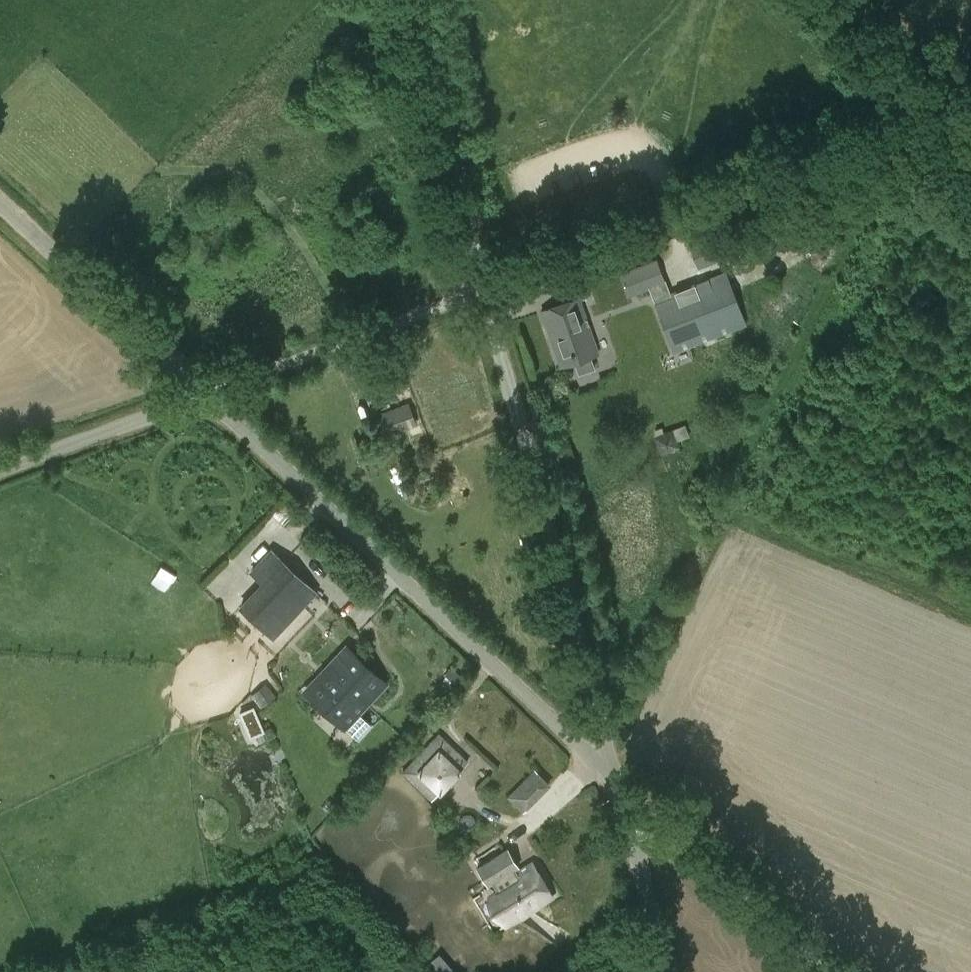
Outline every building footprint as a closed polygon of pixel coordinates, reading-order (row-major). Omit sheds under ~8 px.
[(713,237),(691,245),(699,268),(722,259),(713,237)] [(670,292),(657,258),(655,252),(592,273),(605,306),(649,288),(674,353),(747,325),(726,271),(670,292)] [(668,278),(671,289),(686,285),(684,274),(668,278)] [(598,355),(579,299),(542,312),(561,367),(598,355)] [(410,402),(378,413),(386,435),(418,424),(410,402)] [(656,448),(675,450),(678,432),(659,429),(656,448)] [(274,636),(304,605),(317,591),(285,561),(242,606),(274,636)] [(308,689),(341,720),(380,678),(348,648),(308,689)] [(260,705),(273,697),(266,685),(252,693),(260,705)] [(252,733),(264,729),(255,705),(242,710),(252,733)] [(404,771),(432,799),(468,762),(440,734),(404,771)] [(507,796),(524,811),(550,783),(534,767),(507,796)] [(518,873),(516,870),(516,869),(519,867),(508,849),(478,867),(489,886),(493,884),(497,891),(490,895),(507,924),(553,897),(533,864),(518,873)] [(420,955),(434,971),(457,971),(434,944),(420,955)]
